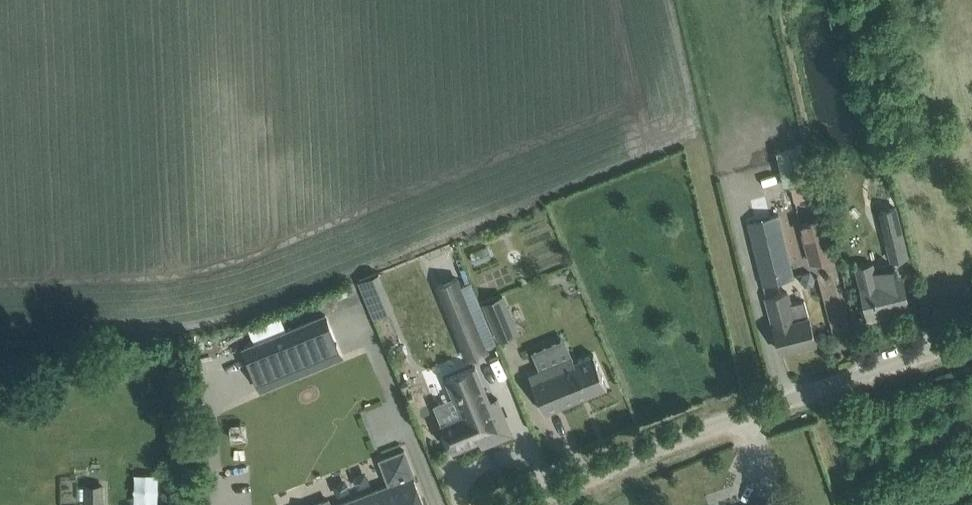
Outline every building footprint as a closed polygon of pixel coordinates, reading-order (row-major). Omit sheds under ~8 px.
[(777,148),(784,182),(811,177),(804,143),(777,148)] [(889,200),(895,187),(872,177),(866,190),(889,200)] [(792,188),(795,200),(822,193),(818,181),(792,188)] [(892,261),(907,257),(895,207),(880,211),(892,261)] [(764,285),(795,277),(779,214),(748,222),(764,285)] [(811,262),(834,255),(824,217),(820,218),(801,223),(811,262)] [(899,277),(895,261),(873,267),(873,264),(857,268),(865,301),(861,302),(866,322),(891,316),(890,312),(909,307),(902,276),(899,277)] [(802,281),(806,286),(813,284),(815,278),(810,273),(804,274),(802,281)] [(435,283),(466,358),(488,349),(487,346),(496,342),(472,282),(462,286),(457,274),(435,283)] [(382,282),(362,290),(370,309),(390,301),(382,282)] [(791,303),(788,291),(767,297),(781,350),(816,342),(805,300),(791,303)] [(500,340),(518,332),(508,307),(489,314),(500,340)] [(326,314),(287,330),(303,370),(343,353),(326,314)] [(287,330),(244,348),(261,387),(303,370),(287,330)] [(573,356),(530,373),(545,411),(607,386),(594,353),(575,361),(573,356)] [(476,367),(444,380),(460,419),(442,427),(453,452),(488,437),(492,444),(513,435),(498,398),(487,403),(474,372),(477,370),(476,367)] [(355,499),(357,504),(424,504),(413,477),(415,476),(405,450),(379,460),(388,483),(392,481),(394,484),(389,486),(355,499)] [(105,485),(85,485),(85,504),(105,504),(105,485)]
